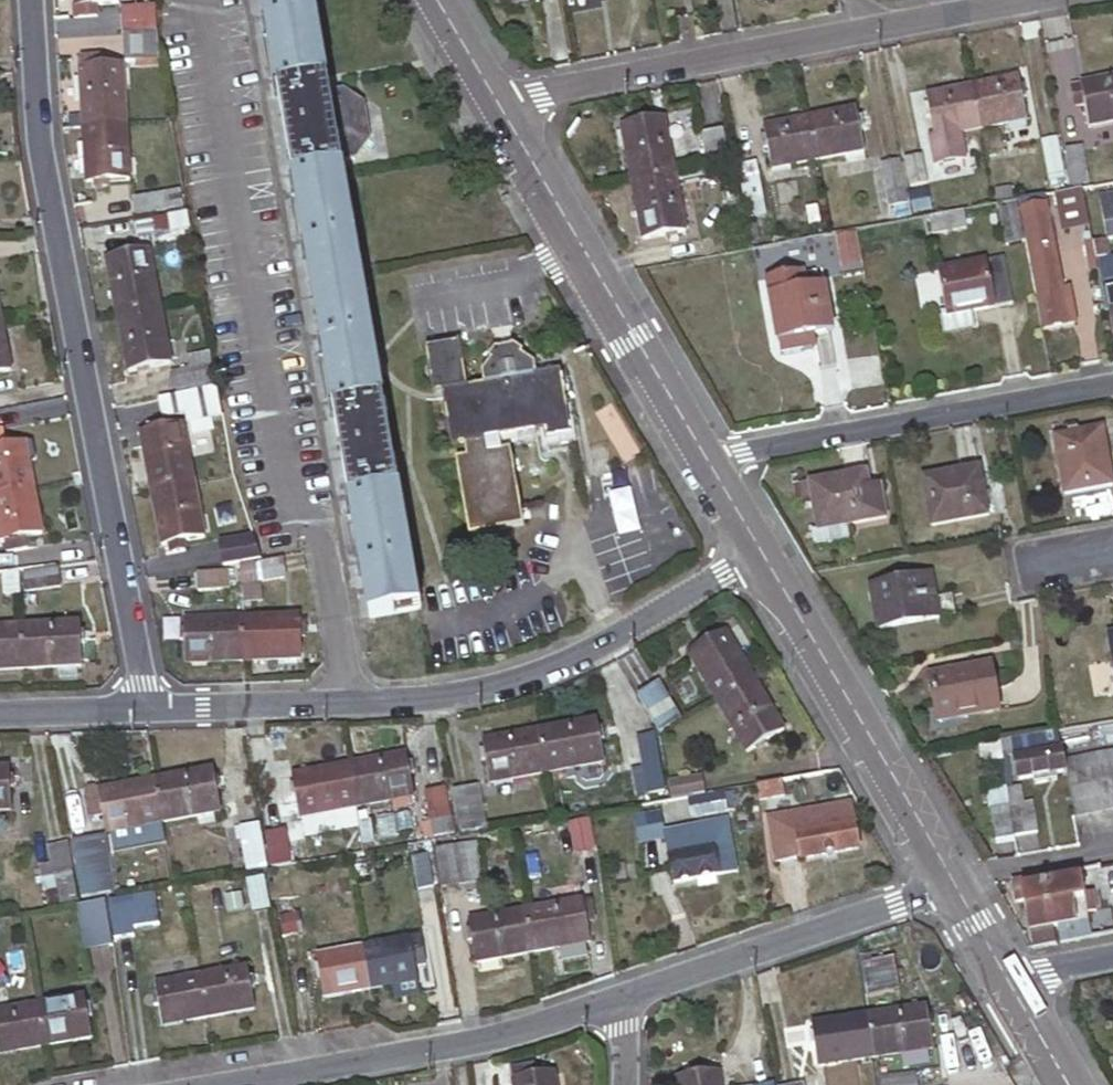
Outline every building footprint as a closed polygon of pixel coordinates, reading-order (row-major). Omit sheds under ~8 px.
[(340,160),(326,76),(312,0),(261,0),(370,617),(418,609),(415,592),(340,160)] [(156,30),(125,31),(125,59),(157,57),(157,34),(156,30)] [(79,59),(79,65),(98,64),(98,57),(79,59)] [(125,120),(122,62),(98,64),(79,65),(83,123),(125,120)] [(340,73),(326,76),(340,160),(355,157),(371,136),(363,88),(340,73)] [(1112,122),(1112,76),(1083,82),(1085,88),(1074,90),(1077,107),(1087,105),(1090,127),(1112,122)] [(980,128),(1027,120),(1019,77),(972,86),(980,128)] [(1073,84),(1074,90),(1085,88),(1083,82),(1073,84)] [(980,128),(972,86),(924,95),(932,136),(928,136),(934,164),(965,158),(960,132),(980,128)] [(819,158),(865,149),(857,108),(811,117),(819,158)] [(622,125),(632,182),(676,174),(665,117),(622,125)] [(773,167),(819,158),(811,117),(766,125),(773,167)] [(128,179),(125,120),(83,123),(86,181),(128,179)] [(701,132),(708,166),(728,162),(722,128),(701,132)] [(1064,152),(1072,186),(1090,182),(1083,148),(1064,152)] [(922,154),(905,158),(911,185),(928,182),(922,154)] [(899,158),(881,162),(890,205),(907,202),(899,158)] [(756,162),(739,165),(748,217),(766,214),(756,162)] [(632,182),(643,240),(687,231),(676,174),(632,182)] [(134,188),(137,205),(173,199),(170,182),(134,188)] [(1092,185),(1083,186),(1085,196),(1094,194),(1092,185)] [(1083,186),(1071,189),(1057,191),(1063,225),(1090,220),(1085,196),(1083,186)] [(1046,193),(1022,198),(1045,326),(1074,321),(1069,288),(1063,289),(1046,193)] [(1112,236),(1112,194),(1102,196),(1110,237),(1112,236)] [(907,202),(890,205),(893,221),(910,218),(907,202)] [(1008,245),(1025,241),(1019,206),(1001,208),(1008,245)] [(171,230),(137,235),(138,242),(163,237),(164,243),(193,238),(188,208),(168,212),(171,230)] [(956,210),(929,215),(933,235),(959,230),(956,210)] [(147,215),(134,217),(137,235),(171,230),(168,212),(147,215)] [(859,235),(839,237),(842,272),(862,270),(859,235)] [(1112,254),(1112,253),(1110,237),(1093,240),(1096,257),(1112,254)] [(1093,240),(1086,241),(1091,270),(1098,268),(1096,257),(1093,240)] [(158,304),(147,247),(106,256),(117,312),(158,304)] [(1096,257),(1098,268),(1100,279),(1112,276),(1112,254),(1096,257)] [(940,272),(948,318),(948,319),(971,314),(1013,307),(1005,261),(940,272)] [(768,286),(778,345),(833,335),(825,293),(807,296),(803,279),(768,286)] [(170,363),(158,304),(117,312),(129,371),(170,363)] [(975,334),(971,314),(948,319),(948,318),(942,318),(946,339),(975,334)] [(11,369),(3,322),(0,322),(0,371),(11,369)] [(434,391),(442,389),(467,384),(459,338),(426,345),(434,391)] [(480,374),(481,382),(535,373),(533,362),(511,348),(495,351),(480,374)] [(169,370),(173,386),(209,379),(204,351),(181,355),(183,367),(169,370)] [(442,389),(452,445),(459,444),(491,438),(553,427),(554,432),(577,427),(575,420),(569,421),(559,368),(535,373),(481,382),(467,384),(442,389)] [(189,421),(192,421),(213,417),(220,415),(215,387),(161,397),(164,416),(187,411),(189,421)] [(215,427),(213,417),(192,421),(194,431),(215,427)] [(193,479),(182,421),(140,429),(151,487),(193,479)] [(1064,494),(1112,487),(1112,483),(1102,428),(1054,436),(1064,494)] [(493,447),(491,438),(459,444),(460,452),(455,453),(468,529),(529,519),(514,443),(493,447)] [(34,485),(26,440),(0,445),(0,492),(34,485)] [(923,476),(931,525),(988,512),(979,464),(923,476)] [(810,529),(812,544),(846,538),(843,522),(885,516),(880,489),(870,491),(866,468),(808,478),(811,492),(817,528),(810,529)] [(794,480),(797,495),(811,492),(808,478),(794,480)] [(204,536),(193,479),(151,487),(162,544),(164,543),(166,553),(183,549),(181,540),(204,536)] [(1,541),(5,540),(7,551),(28,546),(25,535),(43,532),(34,485),(0,492),(0,537),(1,541)] [(254,536),(219,541),(222,563),(241,560),(261,557),(254,536)] [(242,563),(245,586),(287,579),(282,556),(242,563)] [(217,567),(220,585),(238,582),(236,565),(217,567)] [(24,571),(26,591),(61,586),(58,566),(24,571)] [(871,582),(879,627),(957,613),(953,592),(934,595),(930,572),(871,582)] [(245,659),(303,657),(301,613),(243,615),(245,659)] [(186,661),(245,659),(243,615),(185,616),(186,661)] [(24,667),(83,664),(81,621),(22,624),(24,667)] [(24,667),(22,624),(0,625),(0,668),(24,667)] [(687,650),(717,701),(754,680),(723,628),(687,650)] [(929,674),(937,720),(1000,709),(992,662),(929,674)] [(717,701),(746,751),(784,729),(754,680),(717,701)] [(643,702),(661,733),(681,722),(663,691),(643,702)] [(547,772),(605,762),(597,720),(540,730),(547,772)] [(1059,727),(1012,735),(1014,745),(1010,745),(1015,775),(1032,772),(1033,779),(1050,776),(1048,770),(1066,767),(1059,727)] [(489,782),(547,772),(540,730),(482,740),(489,782)] [(654,731),(637,734),(646,792),(663,789),(654,731)] [(1077,812),(1112,805),(1112,748),(1066,756),(1077,812)] [(361,804),(416,794),(408,752),(353,762),(361,804)] [(302,814),(361,804),(353,762),(294,772),(302,814)] [(10,811),(10,767),(0,767),(0,811),(10,811)] [(165,820),(223,810),(215,768),(157,778),(165,820)] [(756,782),(759,796),(829,783),(826,769),(756,782)] [(668,784),(670,797),(703,791),(701,775),(667,781),(668,784)] [(109,830),(165,820),(157,778),(102,788),(90,790),(94,815),(106,813),(109,830)] [(1010,802),(1015,833),(1037,830),(1031,796),(1025,797),(1021,779),(1008,781),(1012,802),(1010,802)] [(477,783),(454,787),(461,829),(484,825),(477,783)] [(446,787),(426,790),(433,835),(454,831),(446,787)] [(990,806),(995,836),(1015,833),(1010,802),(990,806)] [(769,818),(777,860),(799,855),(799,858),(859,847),(851,804),(828,808),(830,818),(819,820),(820,828),(796,833),(793,814),(769,818)] [(569,825),(576,856),(598,851),(591,820),(569,825)] [(289,832),(262,834),(261,825),(241,827),(244,871),(292,867),(289,832)] [(667,855),(672,880),(717,873),(713,847),(709,848),(707,830),(667,837),(670,854),(667,855)] [(49,843),(59,899),(75,897),(66,840),(49,843)] [(76,844),(83,885),(105,881),(97,840),(76,844)] [(460,842),(439,846),(444,884),(466,881),(460,842)] [(433,847),(411,850),(417,888),(439,885),(433,847)] [(1032,946),(1054,942),(1053,932),(1051,921),(1043,880),(1043,875),(1042,869),(1013,875),(1015,891),(1022,890),(1032,946)] [(252,873),(258,904),(274,902),(269,870),(252,873)] [(1043,880),(1051,921),(1086,916),(1079,873),(1043,880)] [(152,889),(110,896),(115,938),(134,934),(133,929),(157,925),(152,889)] [(532,950),(590,940),(586,916),(584,903),(583,897),(525,908),(532,950)] [(79,902),(86,949),(111,945),(105,898),(79,902)] [(584,903),(586,916),(593,915),(591,902),(584,903)] [(475,961),(532,950),(525,908),(467,918),(475,961)] [(371,987),(418,980),(411,937),(365,944),(371,987)] [(325,995),(371,987),(365,944),(317,952),(325,995)] [(247,965),(201,972),(208,1015),(254,1008),(247,965)] [(201,972),(153,981),(160,1023),(208,1015),(201,972)] [(45,1043),(91,1036),(84,992),(38,1000),(45,1043)] [(45,1043),(38,1000),(0,1007),(0,1051),(45,1043)] [(715,1020),(727,1018),(726,1005),(713,1007),(715,1020)] [(877,1056),(935,1047),(927,1005),(870,1013),(877,1056)] [(819,1066),(877,1056),(870,1013),(812,1022),(819,1066)] [(512,1084),(557,1084),(555,1072),(530,1075),(528,1067),(517,1069),(518,1077),(511,1079),(512,1084)] [(510,1070),(511,1079),(518,1077),(517,1069),(510,1070)] [(677,1084),(720,1084),(718,1070),(675,1076),(677,1084)]
